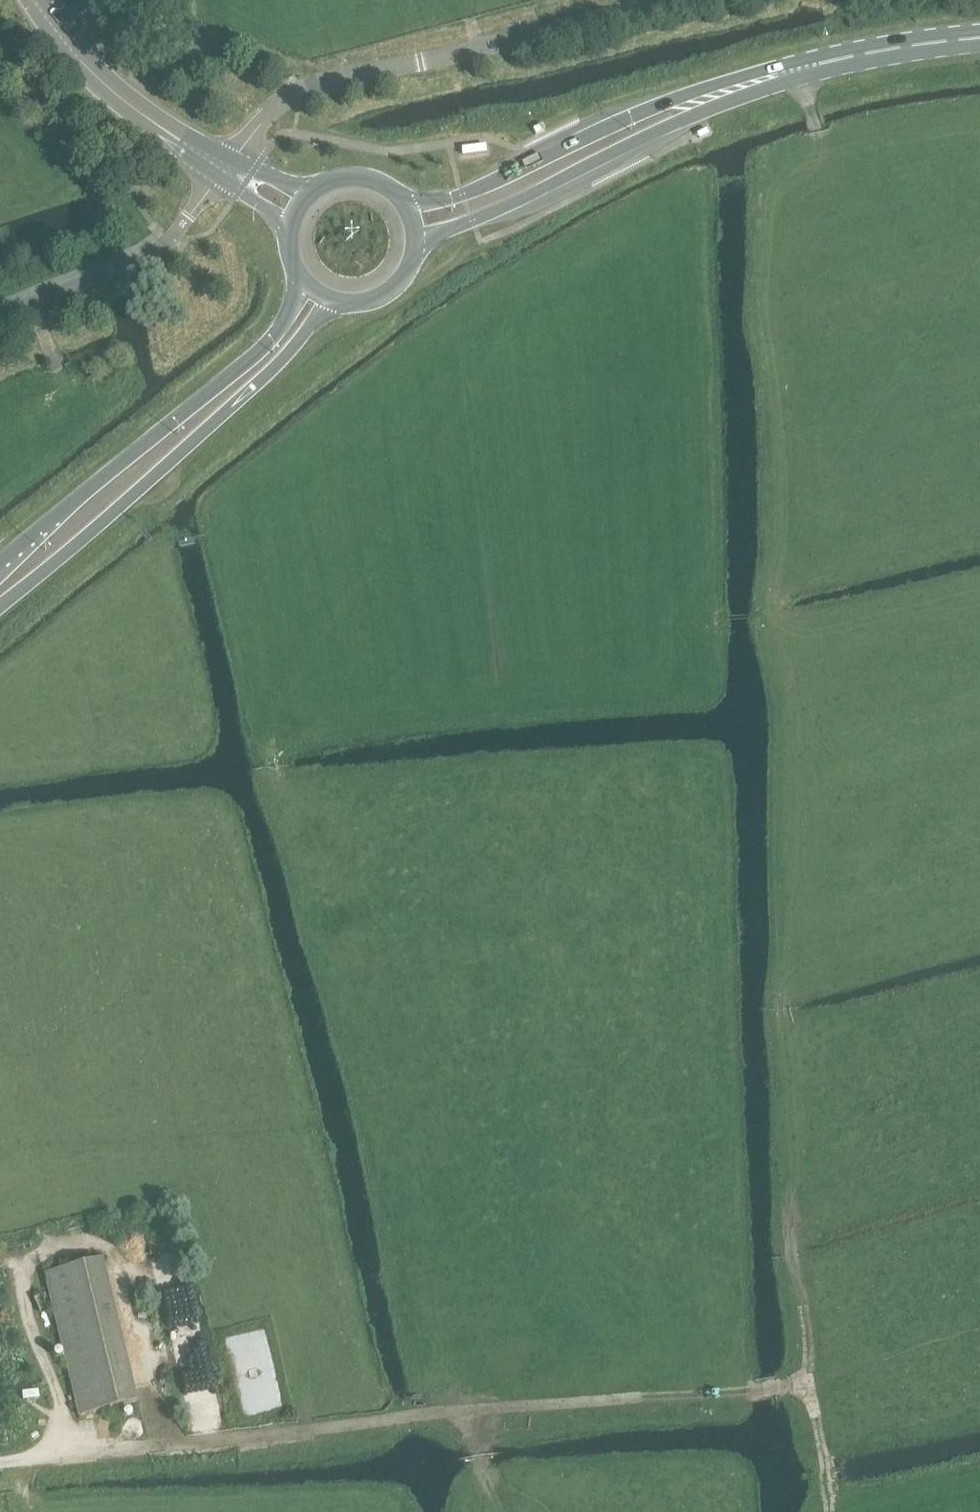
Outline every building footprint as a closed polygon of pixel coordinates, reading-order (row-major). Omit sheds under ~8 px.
[(103,1260),(45,1274),(79,1416),(138,1402),(103,1260)] [(43,1387),(26,1388),(26,1396),(31,1396),(43,1395),(43,1387)]
